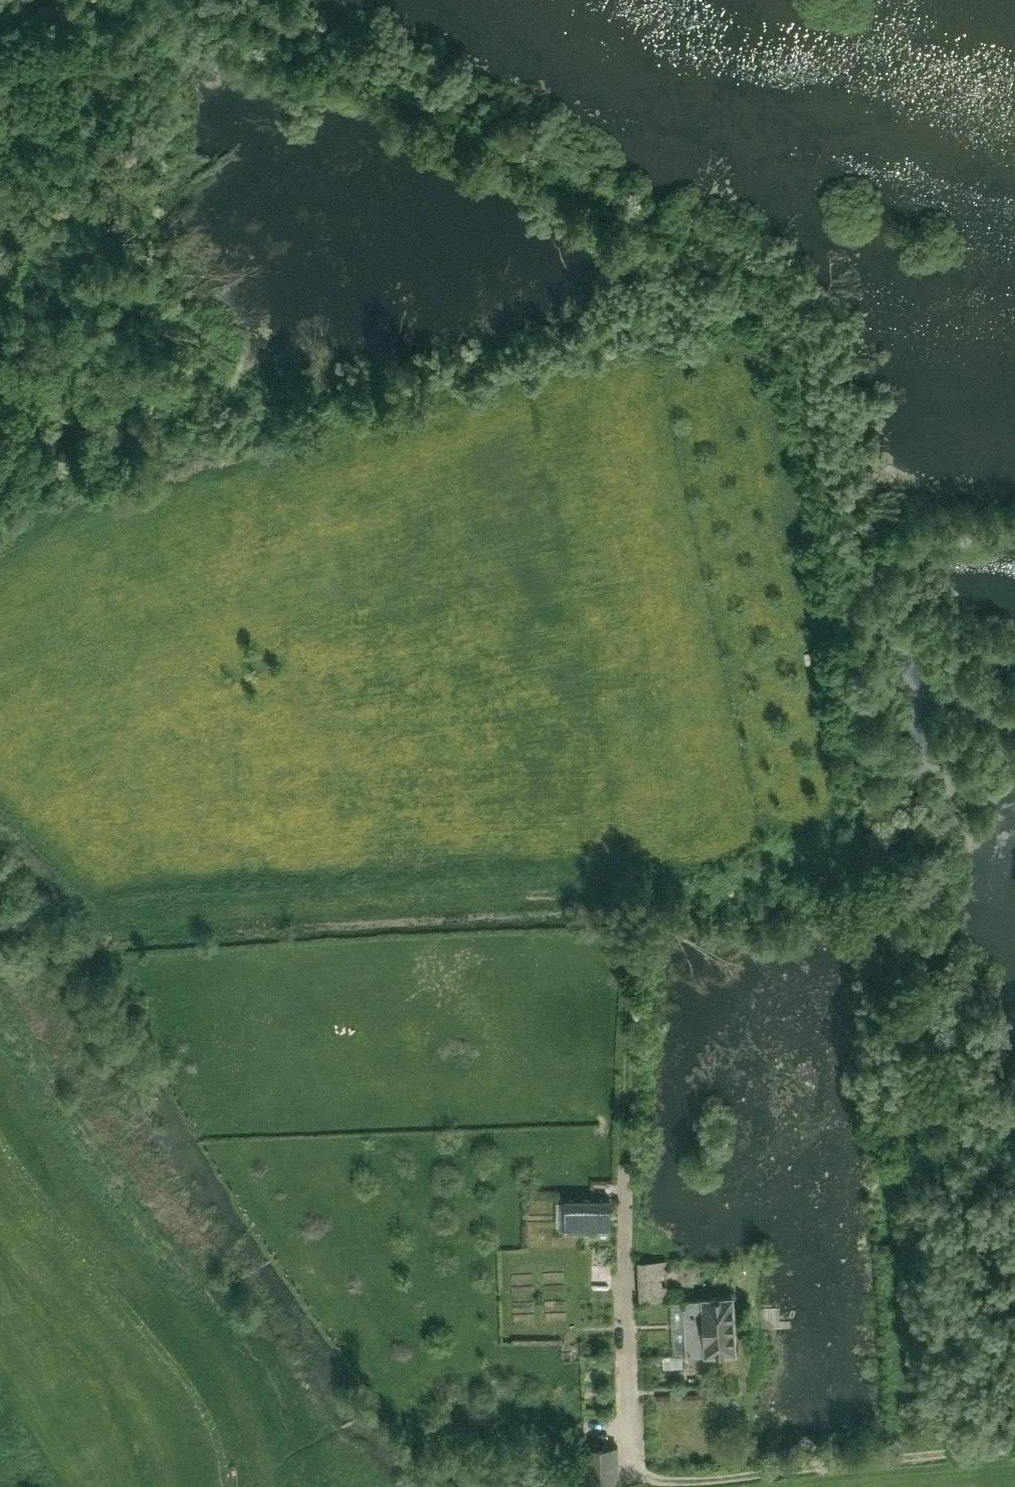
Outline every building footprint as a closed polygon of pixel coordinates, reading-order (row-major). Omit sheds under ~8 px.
[(942,934),(942,941),(943,950),(953,949),(952,933),(942,934)] [(611,1197),(567,1197),(567,1227),(611,1227),(611,1197)] [(687,1355),(704,1354),(736,1351),(732,1296),(684,1300),(687,1355)] [(585,1446),(587,1486),(612,1486),(610,1446),(585,1446)]
